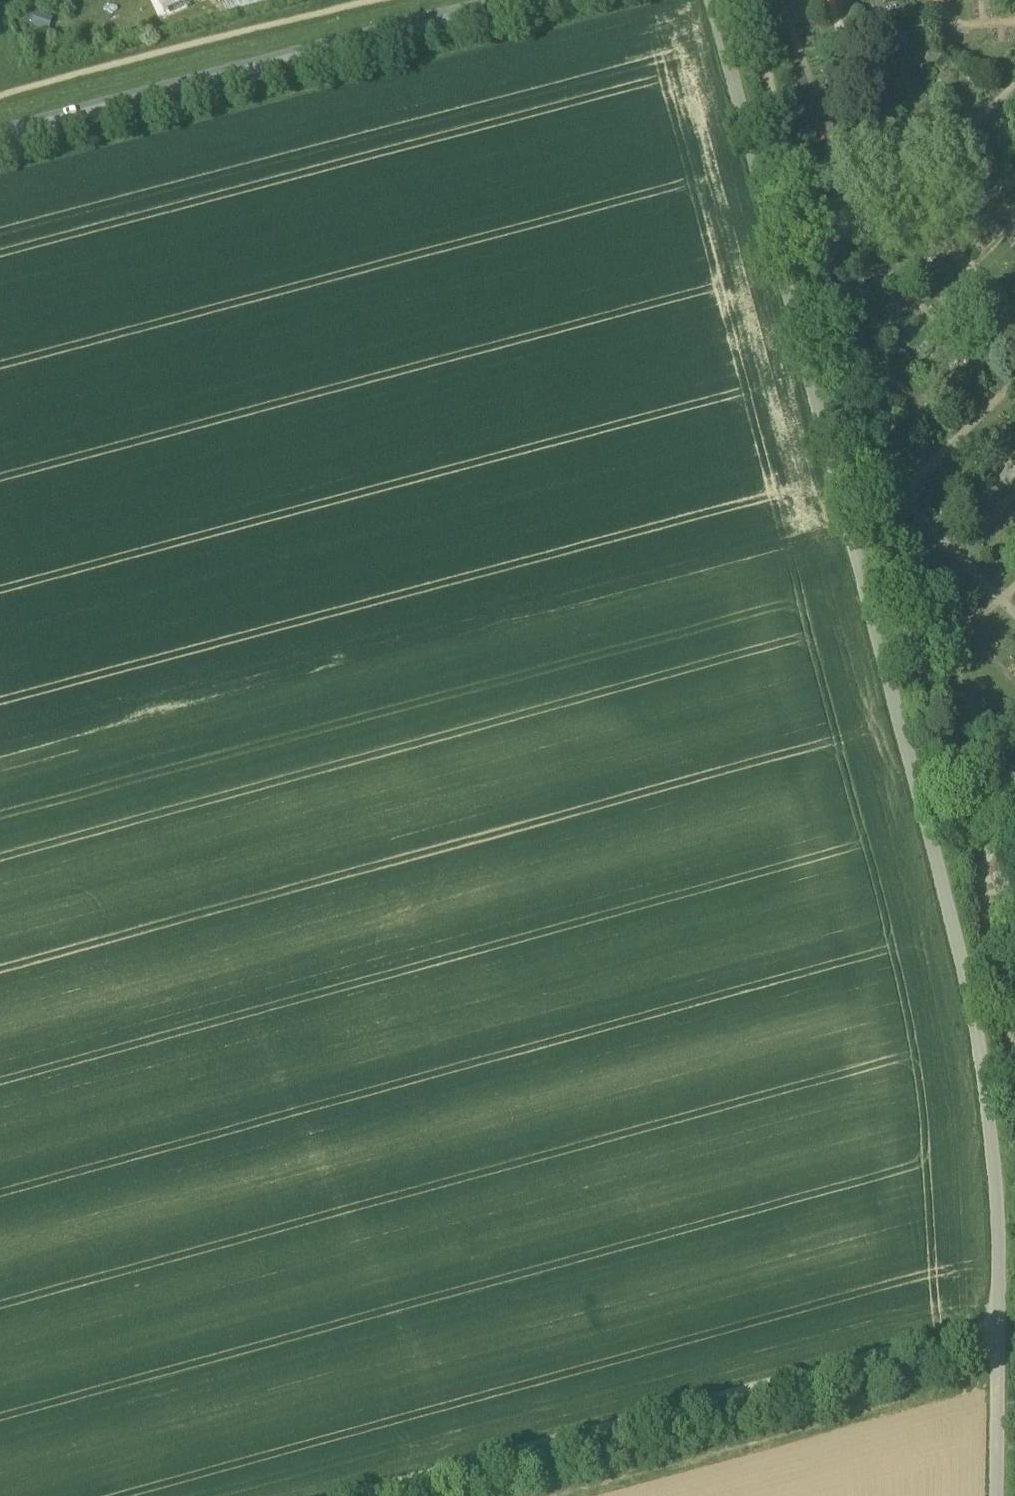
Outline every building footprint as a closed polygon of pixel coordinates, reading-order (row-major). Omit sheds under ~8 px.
[(165,14),(185,4),(183,0),(158,0),(165,14)] [(223,3),(229,17),(269,7),(266,0),(230,0),(223,3)] [(54,21),(35,14),(30,28),(49,35),(54,21)]
